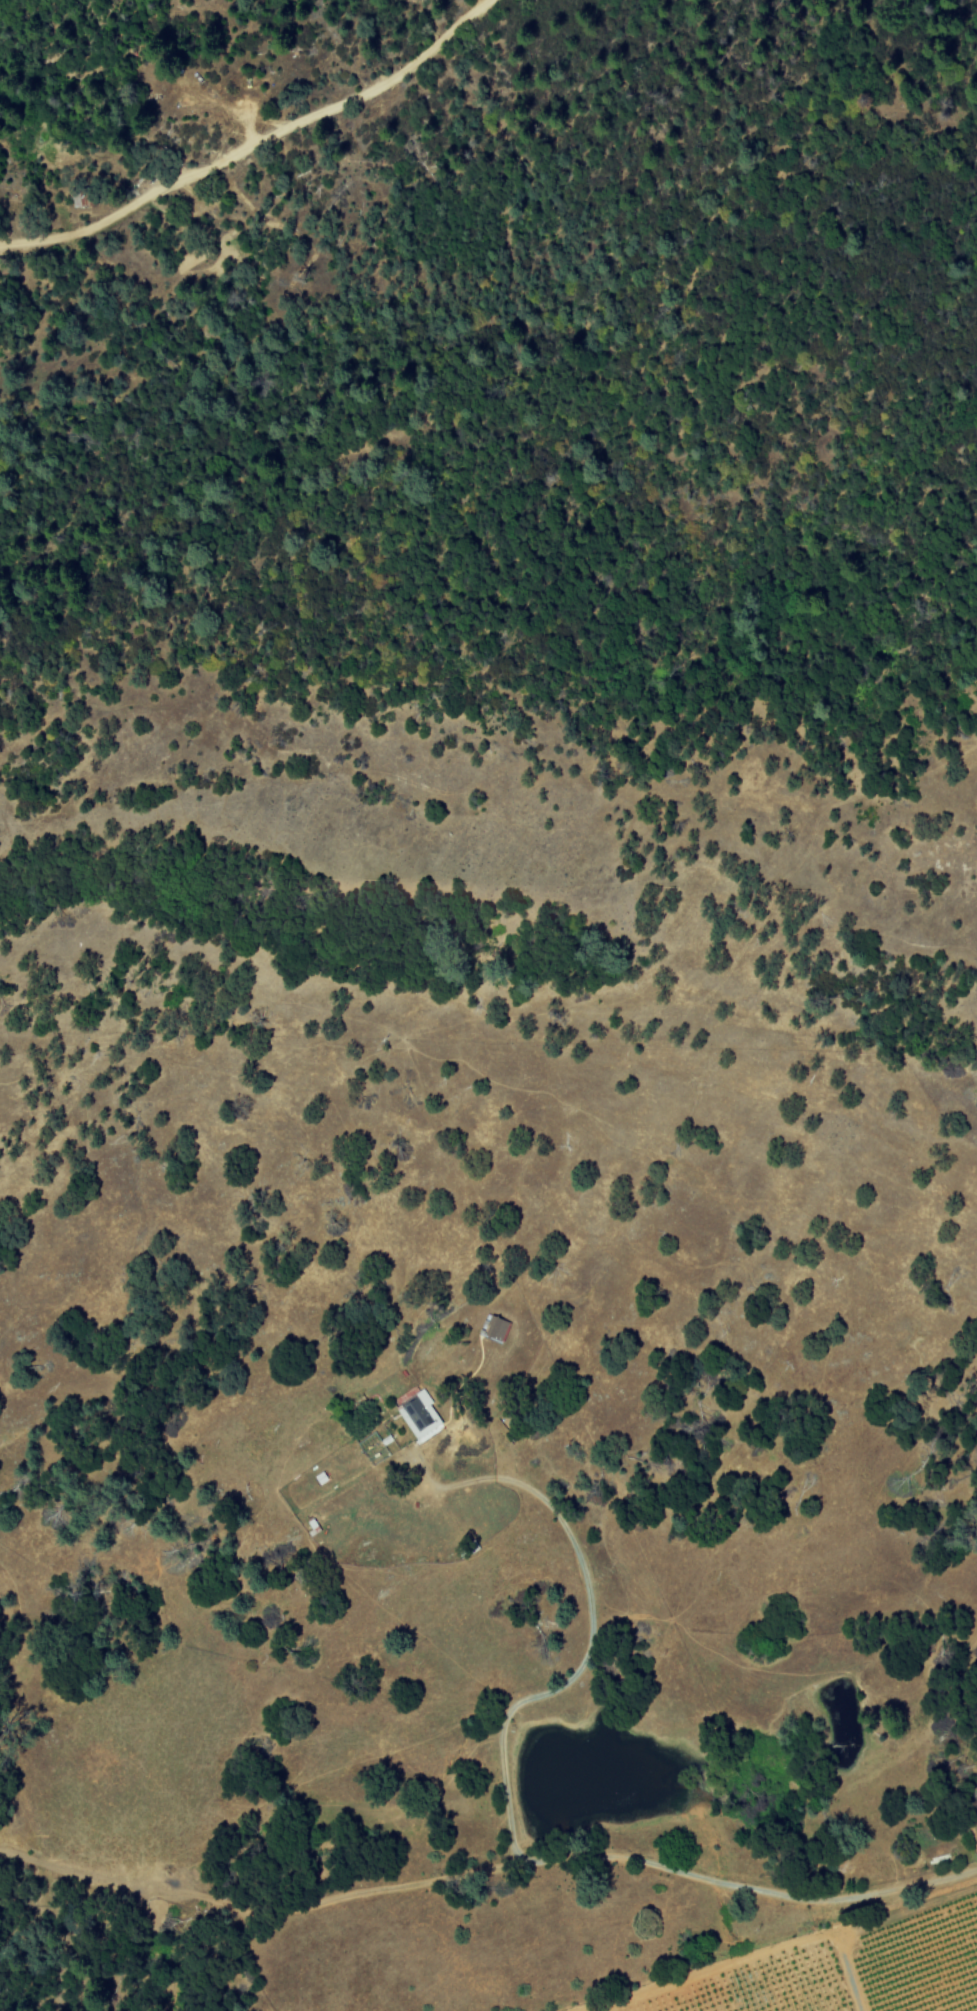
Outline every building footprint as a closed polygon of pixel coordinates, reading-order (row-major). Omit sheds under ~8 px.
[(482,1336),(502,1343),(509,1323),(490,1315),(482,1336)]
